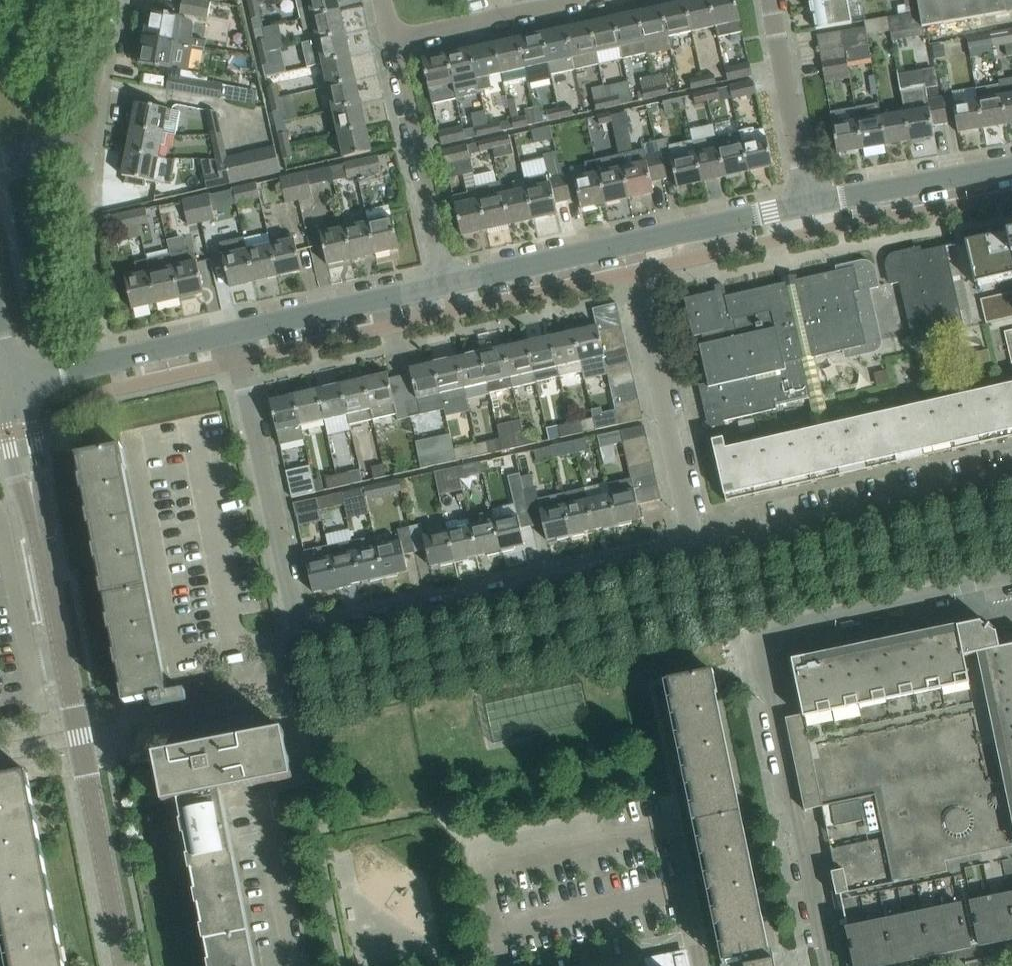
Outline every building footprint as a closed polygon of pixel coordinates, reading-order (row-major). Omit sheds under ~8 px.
[(210,1),(204,0),(182,0),(179,13),(207,18),(210,1)] [(338,0),(297,0),(301,19),(340,10),(338,0)] [(709,0),(694,0),(685,2),(692,33),(715,27),(709,0)] [(736,0),(709,0),(715,27),(717,37),(742,32),(736,0)] [(816,7),(812,7),(816,30),(852,24),(865,21),(862,0),(848,2),(816,8),(816,7)] [(919,12),(888,18),(890,30),(891,32),(1006,13),(1006,12),(1011,12),(1011,0),(917,0),(919,12)] [(912,0),(904,0),(906,14),(915,13),(912,0)] [(692,33),(685,2),(662,7),(668,38),(692,33)] [(263,27),(261,16),(258,4),(249,6),(254,29),(263,27)] [(668,38),(662,7),(638,12),(644,43),(668,38)] [(345,33),(340,10),(301,19),(303,30),(314,28),(317,40),(345,33)] [(186,18),(181,17),(181,16),(148,11),(144,37),(176,43),(205,48),(206,40),(190,37),(191,29),(190,21),(186,18)] [(647,53),(644,43),(638,12),(614,17),(621,48),(623,58),(647,53)] [(621,48),(614,17),(588,23),(595,53),(621,48)] [(890,30),(888,18),(864,22),(864,27),(865,27),(867,34),(890,30)] [(597,63),(595,53),(588,23),(565,28),(574,68),(597,63)] [(266,39),(263,27),(254,29),(257,41),(259,53),(269,51),(269,50),(274,49),(271,38),(266,39)] [(867,40),(867,34),(865,27),(864,27),(842,31),(844,45),(867,40)] [(574,69),(574,68),(565,28),(542,33),(551,74),(574,69)] [(991,34),(993,43),(1004,41),(1006,56),(1011,55),(1011,30),(991,34)] [(844,45),(842,31),(817,36),(820,51),(844,47),(844,45)] [(350,57),(345,33),(317,40),(322,63),(350,57)] [(551,74),(542,33),(518,38),(528,80),(551,74)] [(991,34),(979,36),(980,45),(993,43),(991,34)] [(144,37),(139,64),(172,69),(187,72),(191,45),(176,43),(144,37)] [(528,80),(518,38),(495,43),(501,74),(502,73),(504,85),(528,80)] [(501,74),(495,43),(471,48),(480,90),(492,87),(489,76),(501,74)] [(943,44),(931,46),(933,59),(945,57),(943,44)] [(755,45),(731,45),(732,59),(755,58),(755,45)] [(846,59),(844,47),(820,51),(822,64),(846,59)] [(471,48),(447,53),(457,99),(480,94),(480,90),(471,48)] [(271,62),(269,51),(259,53),(262,65),(271,62)] [(447,53),(423,59),(433,105),(457,99),(447,53)] [(698,68),(719,63),(717,55),(696,59),(698,68)] [(356,80),(350,57),(322,63),(327,87),(356,80)] [(849,72),(846,59),(822,64),(825,77),(849,72)] [(752,75),(749,64),(749,62),(725,68),(728,80),(728,81),(752,75)] [(716,84),(714,74),(702,76),(704,86),(716,84)] [(222,84),(200,81),(171,75),(168,90),(219,99),(222,84)] [(704,86),(702,76),(689,79),(691,89),(704,86)] [(998,81),(999,84),(1001,95),(1002,95),(1007,125),(1011,124),(1011,79),(998,81)] [(361,104),(356,80),(327,87),(333,110),(361,104)] [(757,102),(756,94),(753,81),(730,86),(732,99),(740,97),(742,105),(757,102)] [(1007,125),(1002,95),(1001,95),(999,84),(975,88),(977,99),(982,129),(1007,125)] [(666,85),(654,87),(657,97),(669,94),(668,93),(666,85)] [(937,85),(925,87),(900,92),(904,113),(905,112),(910,142),(934,137),(932,127),(944,125),(939,97),(937,85)] [(279,97),(276,86),(267,88),(270,99),(279,97)] [(654,87),(642,90),(644,99),(644,100),(657,97),(654,87)] [(720,98),(718,89),(718,88),(705,91),(707,101),(720,98)] [(707,101),(705,91),(693,94),(695,103),(707,101)] [(621,105),(619,95),(607,98),(609,107),(621,105)] [(977,99),(953,103),(952,95),(939,97),(944,125),(956,123),(958,133),(982,129),(977,99)] [(282,109),(279,97),(270,99),(273,111),(282,109)] [(685,109),(682,97),(663,101),(665,114),(685,109)] [(609,107),(607,98),(594,101),(596,110),(609,107)] [(179,111),(172,110),(137,103),(132,127),(164,133),(167,133),(175,135),(179,111)] [(366,127),(361,104),(333,110),(338,133),(366,127)] [(886,146),(881,118),(881,117),(878,104),(854,108),(857,121),(858,121),(863,150),(886,146)] [(573,115),(571,106),(559,109),(561,118),(573,115)] [(469,107),(445,109),(445,122),(470,121),(469,107)] [(854,108),(830,113),(837,154),(863,150),(858,121),(857,121),(854,108)] [(223,136),(217,112),(205,109),(211,136),(223,136)] [(561,118),(559,109),(547,112),(549,121),(561,118)] [(612,122),(611,113),(610,112),(598,115),(599,125),(612,122)] [(905,112),(904,113),(881,117),(881,118),(886,146),(910,142),(905,112)] [(525,116),(512,119),(514,128),(527,125),(527,124),(525,116)] [(501,131),(500,122),(488,125),(490,134),(501,131)] [(490,134),(488,125),(476,127),(478,136),(490,134)] [(465,139),(462,126),(439,131),(442,145),(465,139)] [(165,146),(167,133),(164,133),(132,127),(127,151),(159,157),(162,145),(165,146)] [(371,151),(366,127),(338,133),(343,157),(371,151)] [(772,167),(764,130),(764,129),(755,132),(754,128),(740,131),(740,132),(739,132),(748,172),(772,167)] [(290,144),(287,132),(278,135),(281,146),(290,144)] [(739,132),(716,138),(724,177),(748,172),(739,132)] [(513,153),(509,136),(509,135),(491,139),(493,148),(495,157),(513,153)] [(227,156),(223,136),(211,136),(216,160),(226,158),(225,156),(227,156)] [(716,138),(716,136),(692,141),(695,153),(694,153),(700,183),(724,177),(716,138)] [(700,183),(694,153),(671,158),(667,138),(654,141),(656,152),(662,179),(673,177),(676,188),(700,183)] [(493,148),(491,139),(479,142),(480,151),(493,148)] [(292,156),(290,144),(281,146),(283,159),(292,156)] [(473,172),(467,145),(467,144),(443,150),(449,178),(473,172)] [(280,172),(274,146),(262,148),(269,175),(280,172)] [(269,175),(262,148),(250,151),(256,178),(269,175)] [(122,152),(119,165),(124,166),(122,175),(125,176),(124,183),(144,187),(146,180),(158,182),(170,185),(175,160),(159,157),(127,151),(127,153),(122,152)] [(256,178),(250,151),(238,154),(244,181),(256,178)] [(662,179),(656,152),(644,155),(645,161),(638,163),(635,151),(619,155),(629,199),(653,193),(651,182),(662,179)] [(244,181),(238,154),(227,156),(225,156),(226,158),(231,183),(244,181)] [(384,179),(379,156),(379,155),(354,161),(357,176),(359,185),(384,179)] [(629,199),(619,155),(596,160),(605,204),(629,199)] [(231,183),(226,158),(216,160),(219,171),(204,175),(207,189),(231,183)] [(605,204),(596,160),(585,162),(587,174),(574,177),(572,171),(561,173),(567,200),(578,198),(581,209),(605,204)] [(357,176),(354,161),(344,163),(347,178),(357,176)] [(309,185),(333,179),(330,167),(293,175),(298,200),(299,200),(301,210),(314,207),(309,185)] [(567,200),(561,173),(549,176),(549,174),(525,179),(534,219),(558,214),(555,203),(567,200)] [(298,200),(293,175),(280,177),(286,203),(298,200)] [(534,219),(525,179),(513,182),(514,190),(503,193),(510,224),(534,219)] [(486,230),(477,186),(476,186),(475,181),(466,183),(468,192),(453,196),(462,235),(486,230)] [(510,224),(503,193),(501,181),(477,186),(486,230),(510,224)] [(246,185),(233,188),(237,203),(250,200),(246,185)] [(214,219),(211,204),(209,194),(209,193),(196,196),(202,222),(214,219)] [(202,222),(196,196),(183,199),(188,225),(202,222)] [(149,223),(146,208),(146,207),(135,210),(138,226),(139,226),(149,223)] [(138,226),(135,210),(111,215),(114,231),(124,229),(126,239),(141,236),(139,226),(138,226)] [(368,222),(367,216),(356,219),(357,225),(344,228),(351,259),(375,254),(368,222)] [(392,217),(368,222),(375,254),(399,248),(392,217)] [(351,259),(344,228),(320,233),(327,265),(351,259)] [(964,241),(974,284),(1011,275),(1011,230),(964,241)] [(301,271),(293,234),(282,236),(282,240),(270,243),(278,276),(301,271)] [(278,276),(270,243),(246,249),(254,281),(278,276)] [(964,329),(945,246),(904,255),(903,253),(895,255),(893,256),(891,256),(890,257),(889,258),(888,260),(887,261),(887,262),(887,264),(886,265),(886,267),(887,268),(891,285),(902,282),(914,333),(915,336),(916,338),(918,339),(920,340),(922,340),(947,334),(946,333),(964,329)] [(254,281),(246,249),(223,254),(230,287),(254,281)] [(204,293),(196,256),(194,252),(191,250),(186,250),(170,254),(180,298),(204,293)] [(180,298),(170,254),(148,260),(146,260),(156,304),(180,298)] [(156,304),(146,260),(136,262),(138,275),(125,278),(132,309),(156,304)] [(879,341),(868,291),(879,289),(876,273),(875,271),(874,269),(873,267),(872,266),(871,265),(870,265),(868,264),(867,263),(865,263),(863,263),(862,263),(854,265),(854,268),(726,296),(724,285),(722,286),(723,290),(684,299),(693,337),(702,335),(704,344),(699,345),(708,387),(703,389),(711,424),(777,409),(776,405),(810,398),(817,428),(830,425),(814,357),(843,351),(844,357),(875,351),(876,349),(878,348),(879,346),(879,343),(879,341)] [(980,299),(986,324),(1011,318),(1011,292),(980,299)] [(596,326),(597,326),(598,332),(622,326),(617,303),(592,309),(596,326)] [(596,326),(573,331),(580,362),(581,362),(583,371),(582,371),(584,378),(607,373),(606,367),(604,355),(601,343),(598,332),(597,326),(596,326)] [(625,338),(622,326),(598,332),(601,343),(625,338)] [(580,362),(573,331),(550,336),(559,376),(583,371),(581,362),(580,362)] [(559,376),(550,336),(527,342),(536,382),(559,376)] [(628,350),(625,338),(601,343),(604,355),(628,350)] [(536,382),(527,342),(503,347),(510,377),(511,377),(513,387),(536,382)] [(503,347),(480,352),(487,383),(489,393),(513,387),(511,377),(510,377),(503,347)] [(990,360),(988,349),(977,351),(979,363),(990,360)] [(630,361),(628,350),(604,355),(606,367),(630,361)] [(487,383),(480,352),(457,357),(464,388),(487,383)] [(464,388),(457,357),(433,363),(442,402),(466,397),(464,388)] [(633,373),(630,361),(606,367),(607,373),(609,378),(633,373)] [(442,402),(433,363),(409,368),(410,373),(399,376),(407,409),(408,409),(419,406),(418,398),(426,397),(428,406),(442,402)] [(407,409),(399,376),(388,378),(387,373),(363,379),(373,419),(396,414),(397,420),(410,417),(408,409),(407,409)] [(635,384),(633,373),(609,378),(611,390),(635,384)] [(373,419),(363,379),(340,384),(349,424),(373,419)] [(340,384),(317,389),(324,420),(327,437),(351,431),(349,424),(340,384)] [(638,396),(635,384),(611,390),(614,401),(638,396)] [(1011,438),(1011,384),(830,425),(817,428),(726,449),(723,438),(712,441),(726,502),(1011,438)] [(324,420),(317,389),(293,395),(300,425),(324,420)] [(303,438),(300,425),(293,395),(270,400),(280,444),(303,438)] [(641,408),(638,396),(614,401),(616,412),(616,413),(641,408)] [(588,415),(587,401),(564,403),(565,417),(588,415)] [(643,419),(641,408),(616,413),(619,424),(619,425),(643,419)] [(616,412),(593,417),(596,429),(619,424),(616,413),(616,412)] [(596,429),(593,417),(570,422),(572,435),(596,429)] [(572,435),(570,422),(558,425),(561,437),(572,435)] [(540,431),(544,442),(559,437),(555,425),(540,431)] [(623,444),(647,439),(644,426),(620,432),(623,443),(623,444)] [(538,442),(535,430),(523,433),(526,445),(538,442)] [(620,431),(598,435),(600,448),(623,443),(620,432),(620,431)] [(526,445),(523,433),(500,438),(503,450),(515,447),(526,445)] [(503,450),(500,438),(476,443),(479,455),(503,450)] [(588,450),(585,438),(574,440),(576,453),(588,450)] [(650,451),(647,439),(623,444),(626,456),(650,451)] [(576,453),(574,440),(550,446),(553,458),(576,453)] [(479,455),(476,443),(453,449),(456,460),(479,455)] [(120,449),(122,449),(122,448),(120,448),(77,457),(77,458),(78,458),(126,704),(152,699),(154,709),(188,702),(186,691),(164,695),(116,450),(120,449)] [(456,460),(453,449),(418,457),(420,469),(456,460)] [(653,463),(650,451),(626,456),(629,469),(653,463)] [(483,473),(481,461),(457,466),(460,478),(483,473)] [(656,475),(653,463),(629,469),(632,481),(656,475)] [(386,476),(383,464),(372,467),(374,478),(386,476)] [(460,478),(457,466),(445,469),(448,481),(460,478)] [(349,472),(336,475),(339,486),(351,483),(362,481),(359,469),(349,472)] [(524,545),(520,528),(531,526),(520,476),(521,476),(520,473),(508,476),(517,514),(494,520),(501,552),(514,550),(514,547),(524,545)] [(521,476),(520,476),(531,526),(543,523),(546,540),(557,538),(557,540),(570,537),(561,495),(539,500),(536,487),(534,488),(531,474),(521,476)] [(339,486),(336,475),(325,477),(328,489),(339,486)] [(659,487),(656,475),(632,481),(633,488),(635,488),(636,492),(659,487)] [(638,505),(636,492),(635,488),(633,488),(632,481),(631,478),(608,483),(617,526),(642,520),(638,505)] [(316,491),(313,479),(289,484),(291,497),(316,491)] [(402,491),(399,479),(364,487),(366,498),(402,491)] [(608,483),(584,488),(593,530),(603,528),(603,530),(617,526),(608,483)] [(366,499),(366,498),(364,487),(341,492),(343,504),(366,499)] [(662,499),(659,487),(636,492),(638,505),(662,499)] [(593,530),(584,488),(561,493),(561,495),(570,537),(584,534),(583,532),(593,530)] [(343,504),(341,492),(329,495),(332,507),(343,504)] [(322,520),(317,497),(293,503),(298,525),(322,520)] [(457,520),(445,523),(447,530),(454,563),(468,560),(467,558),(477,556),(470,525),(459,527),(457,520)] [(501,552),(494,520),(470,525),(477,556),(487,554),(487,555),(501,552)] [(454,563),(447,530),(424,535),(422,524),(410,526),(415,552),(427,549),(430,566),(440,564),(441,566),(454,563)] [(408,571),(404,554),(415,552),(410,526),(397,529),(400,541),(377,546),(385,578),(398,575),(398,573),(408,571)] [(375,536),(352,541),(354,551),(361,581),(371,579),(371,581),(385,578),(377,546),(375,536)] [(352,541),(328,546),(330,556),(338,589),(352,586),(351,584),(361,581),(354,551),(352,541)] [(338,589),(330,556),(328,545),(304,550),(313,592),(324,590),(324,592),(338,589)] [(785,719),(804,811),(822,807),(823,807),(878,796),(886,838),(832,849),(832,847),(830,847),(835,872),(831,873),(832,873),(833,878),(833,881),(836,896),(840,895),(845,920),(840,921),(846,950),(851,949),(855,965),(885,965),(962,950),(963,952),(966,951),(973,950),(987,947),(987,945),(1011,940),(1011,646),(1000,649),(997,638),(996,632),(995,633),(981,623),(981,622),(961,626),(958,627),(958,625),(791,660),(793,666),(793,669),(803,715),(785,719)] [(998,637),(1000,648),(1011,645),(1011,634),(998,637)] [(488,688),(496,726),(594,706),(586,667),(488,688)] [(711,692),(708,676),(715,675),(714,673),(668,683),(669,684),(670,684),(714,895),(727,963),(723,964),(723,965),(775,965),(773,953),(765,955),(754,895),(711,692)] [(221,744),(156,757),(156,759),(165,804),(179,801),(218,795),(222,794),(222,793),(262,785),(293,779),(284,732),(284,731),(252,737),(237,740),(228,730),(218,736),(221,744)] [(29,785),(27,774),(27,773),(0,778),(0,933),(6,965),(65,965),(29,785)] [(222,793),(179,801),(211,965),(251,965),(218,795),(222,794),(222,793)] [(863,821),(859,801),(831,806),(836,827),(863,821)] [(686,955),(675,957),(675,958),(646,965),(688,965),(686,955)]
